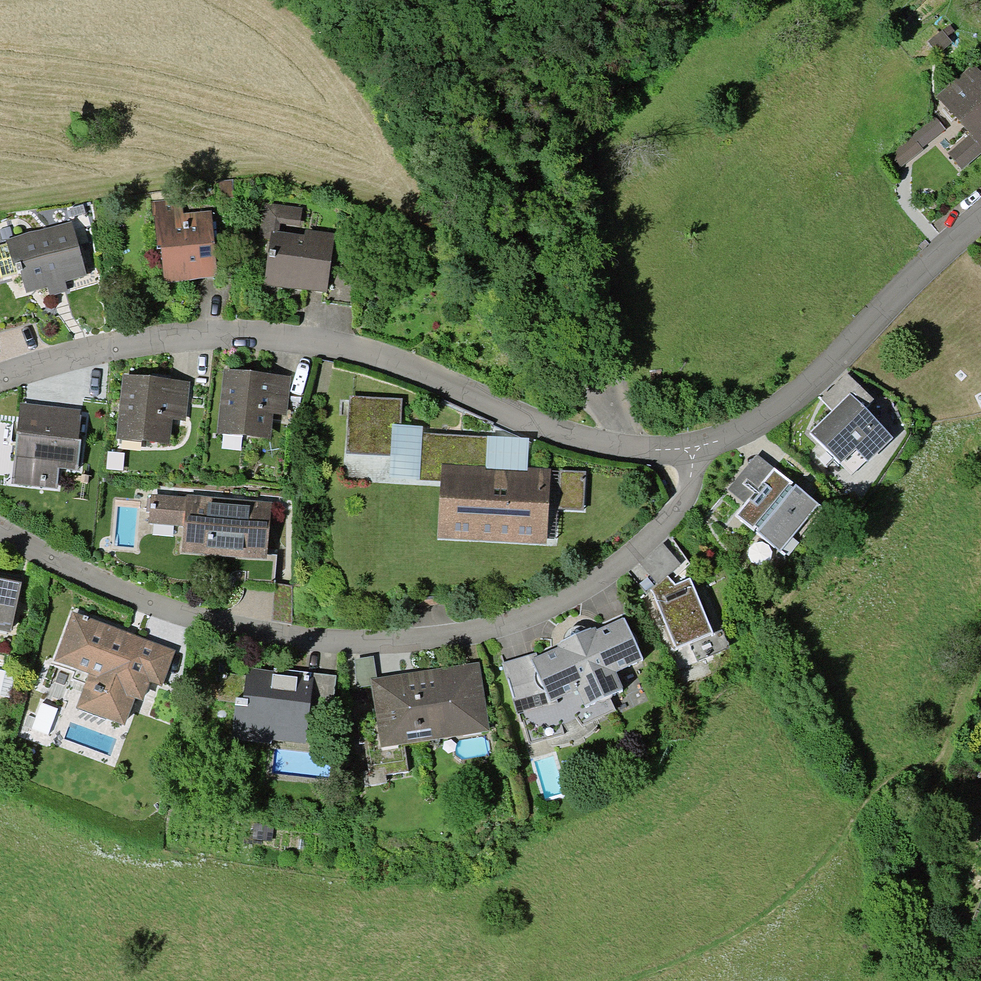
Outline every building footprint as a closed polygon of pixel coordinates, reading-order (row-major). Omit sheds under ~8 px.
[(942,29),(928,41),(939,53),(953,41),(948,35),(955,31),(950,25),(942,29)] [(962,169),(980,152),(980,72),(974,64),(937,96),(970,134),(948,153),(962,169)] [(911,137),(895,152),(895,161),(901,168),(923,149),(922,148),(945,129),(935,116),(911,137)] [(165,282),(218,276),(212,211),(183,213),(182,199),(152,202),(158,249),(161,249),(165,282)] [(300,226),(302,208),(264,203),(259,237),(270,238),(264,285),(324,292),(327,293),(331,265),(335,233),(305,230),(304,235),(278,232),(280,223),(300,226)] [(65,281),(87,275),(72,222),(7,240),(14,265),(16,265),(18,270),(20,270),(27,292),(47,287),(50,296),(68,291),(65,281)] [(356,268),(331,265),(327,293),(324,292),(322,302),(351,306),(356,268)] [(217,433),(271,439),(273,414),(287,416),(291,377),(224,369),(217,433)] [(848,373),(822,399),(833,410),(850,393),(865,408),(874,399),(848,373)] [(116,439),(170,445),(173,419),(185,421),(190,382),(123,375),(116,439)] [(811,432),(842,463),(857,448),(869,460),(893,437),(865,408),(850,393),(833,410),(811,432)] [(402,399),(349,396),(347,453),(391,456),(393,424),(401,424),(402,399)] [(12,483),(57,488),(59,468),(77,470),(81,439),(78,439),(81,410),(20,403),(12,483)] [(423,433),(423,426),(401,424),(393,424),(391,456),(389,478),(420,479),(423,433)] [(420,479),(441,481),(438,538),(547,544),(550,469),(528,468),(528,471),(486,469),(486,467),(487,437),(423,433),(420,479)] [(528,471),(528,468),(529,438),(488,436),(487,437),(486,467),(486,469),(528,471)] [(728,490),(745,503),(774,468),(756,454),(728,490)] [(736,514),(781,550),(819,504),(774,468),(745,503),(736,514)] [(585,472),(560,470),(558,509),(583,510),(585,472)] [(184,527),(186,497),(151,494),(149,523),(184,527)] [(182,552),(267,559),(273,503),(187,495),(186,497),(184,527),(182,552)] [(11,633),(23,577),(0,572),(0,630),(11,633)] [(713,632),(690,578),(676,584),(668,575),(658,584),(651,590),(675,647),(713,632)] [(75,707),(124,725),(134,698),(143,701),(150,682),(162,686),(176,651),(72,612),(54,661),(88,673),(75,707)] [(558,646),(538,656),(531,659),(550,704),(558,703),(557,699),(578,689),(585,706),(623,689),(615,672),(643,658),(625,616),(597,629),(596,626),(592,628),(591,626),(561,641),(561,642),(557,644),(558,646)] [(517,714),(550,704),(531,659),(538,656),(537,652),(502,663),(507,679),(509,679),(514,697),(513,698),(517,714)] [(377,678),(374,656),(355,660),(356,688),(371,685),(371,679),(377,678)] [(371,685),(381,747),(490,730),(480,662),(377,678),(371,679),(371,685)] [(236,697),(232,740),(271,745),(272,740),(306,743),(309,711),(314,674),(274,669),(274,671),(247,667),(243,698),(236,697)] [(314,674),(309,711),(332,713),(336,676),(314,674)]
